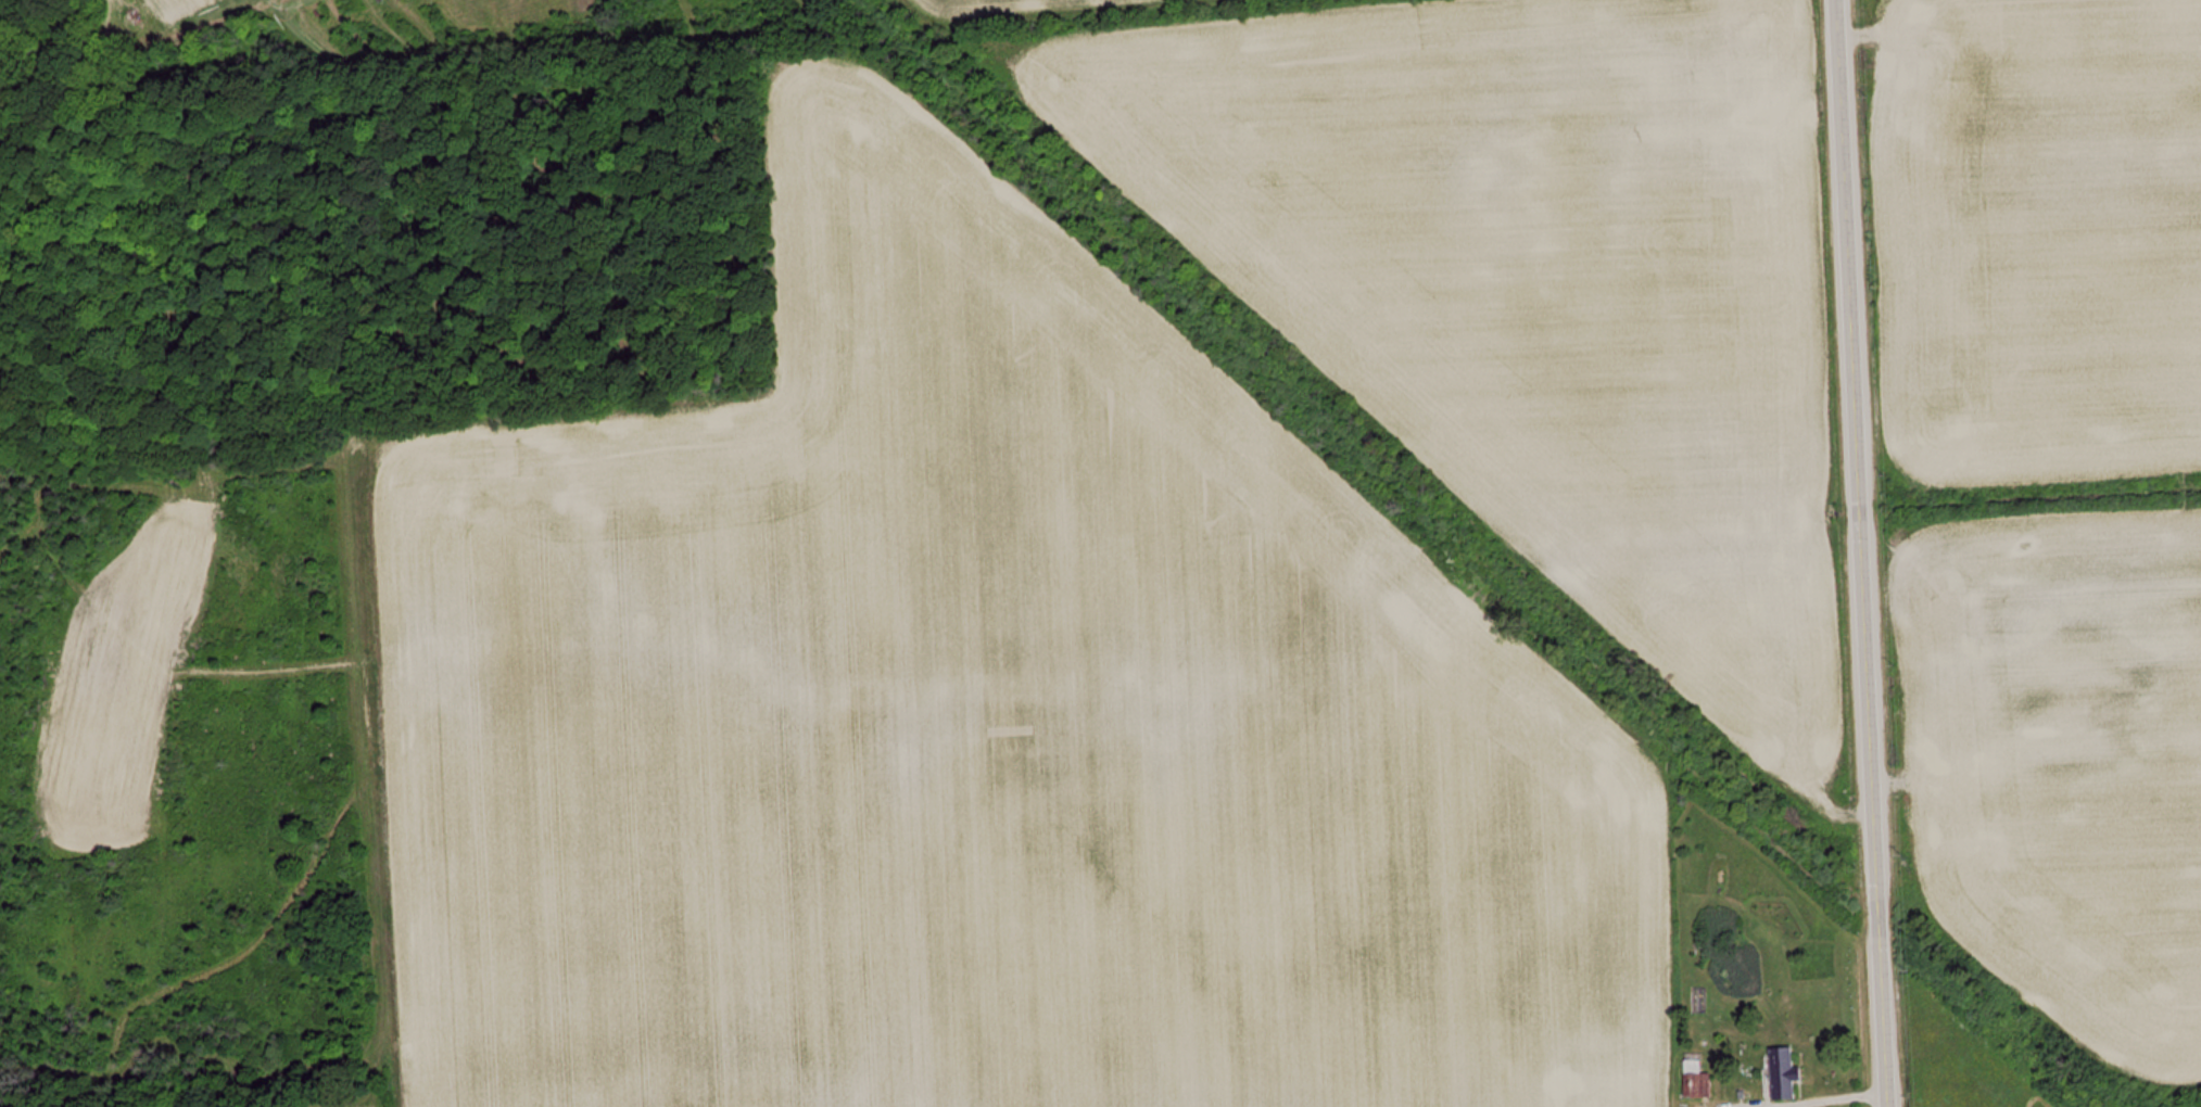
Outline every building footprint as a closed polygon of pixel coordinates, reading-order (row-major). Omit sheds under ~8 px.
[(1769,1049),(1770,1100),(1796,1100),(1795,1069),(1792,1069),(1792,1049),(1769,1049)] [(1684,1098),(1710,1098),(1710,1074),(1700,1074),(1700,1062),(1684,1062),(1684,1098)]
